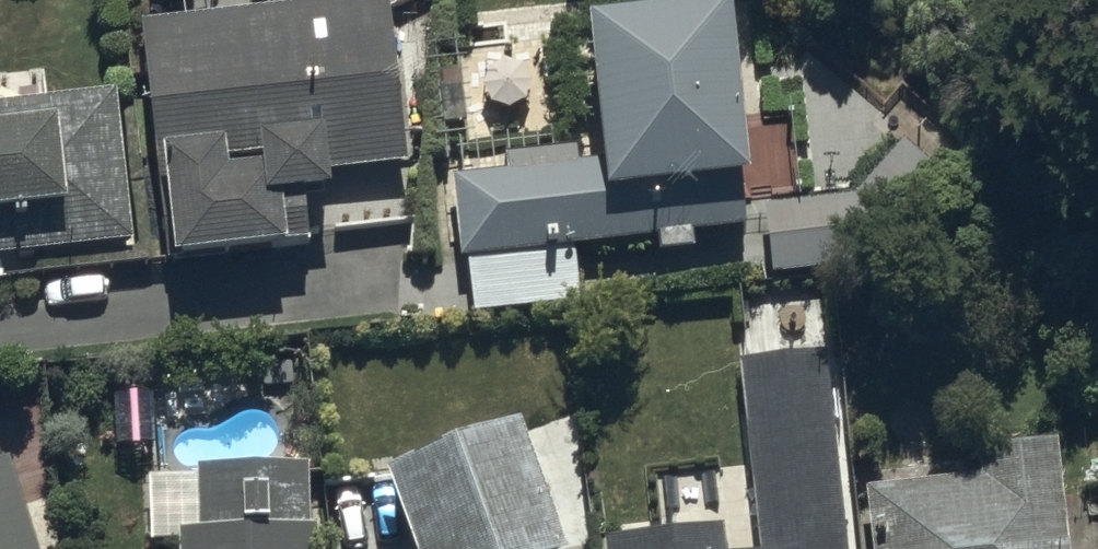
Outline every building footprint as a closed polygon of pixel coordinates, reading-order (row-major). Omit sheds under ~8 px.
[(390,1),(138,31),(167,280),(314,263),(309,222),(339,219),(334,181),(410,172),(390,1)] [(752,200),(735,30),(591,46),(603,173),(582,175),(579,155),(501,164),(503,183),(451,189),(461,272),(472,271),(478,326),(583,313),(577,262),(656,252),(658,267),(695,263),(694,249),(745,243),(741,201),(752,200)] [(136,254),(121,106),(0,118),(0,268),(136,254)] [(856,208),(765,212),(771,285),(896,275),(960,205),(909,155),(856,208)] [(834,357),(737,365),(752,548),(850,548),(834,357)] [(389,496),(407,548),(563,548),(527,447),(389,496)] [(869,498),(873,548),(1072,548),(1063,448),(979,456),(982,488),(869,498)] [(325,539),(313,539),(312,468),(265,468),(265,481),(197,481),(197,543),(178,543),(178,548),(326,548),(325,539)] [(11,471),(0,474),(0,548),(36,548),(11,471)] [(727,538),(605,548),(727,548),(727,538)]
